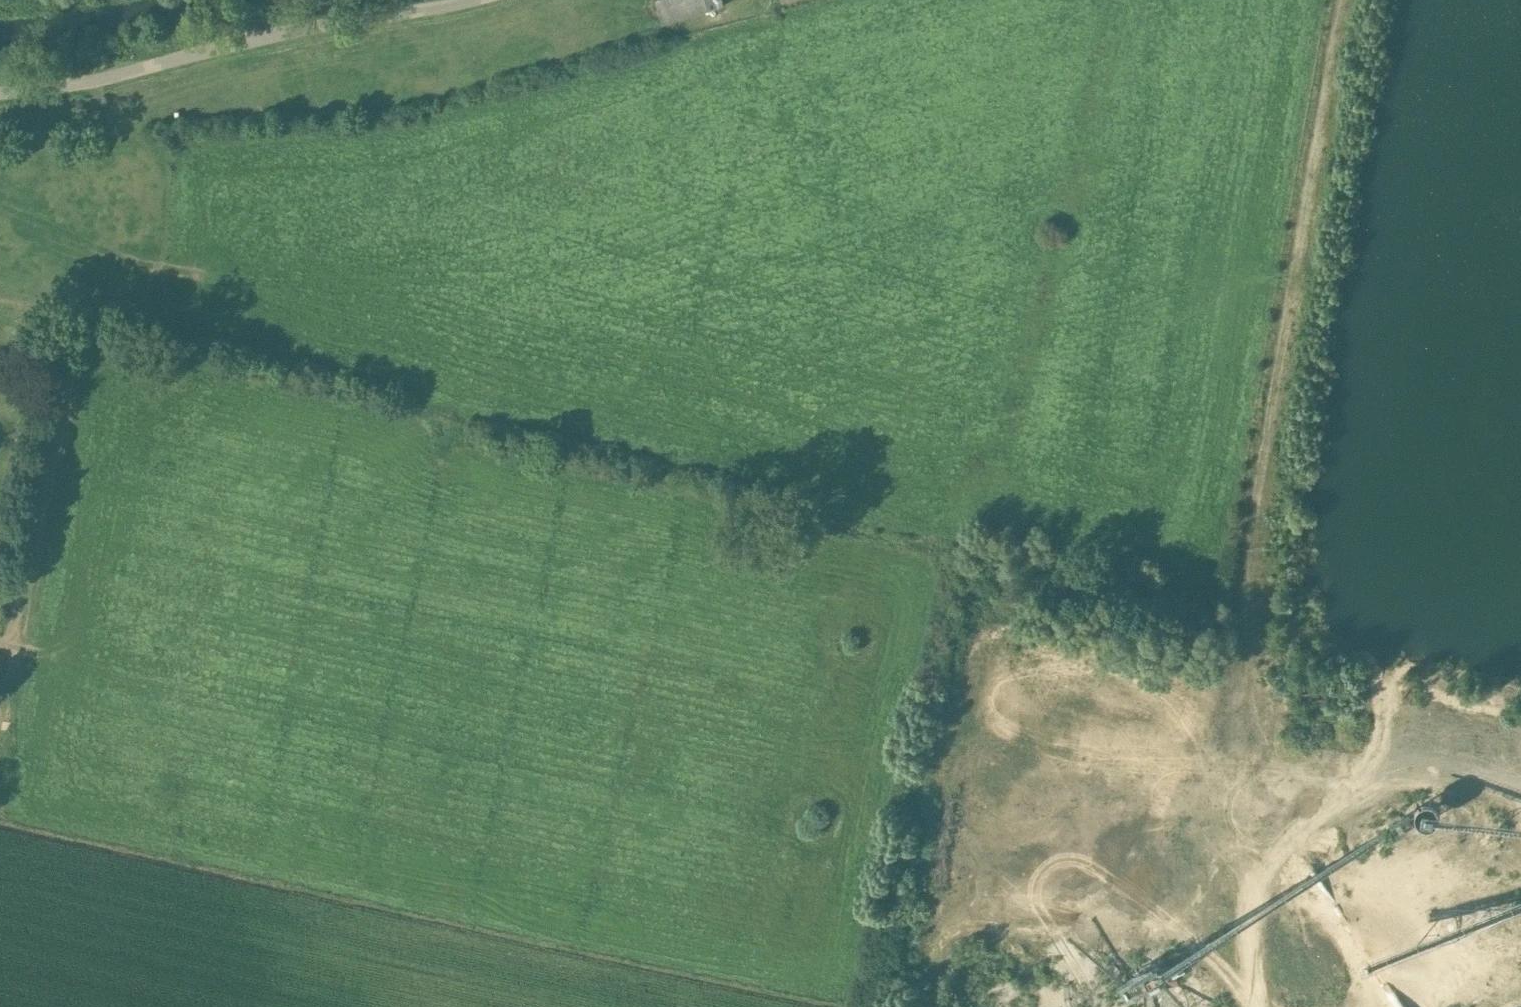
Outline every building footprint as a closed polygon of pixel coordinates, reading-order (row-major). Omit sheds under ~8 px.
[(661,23),(726,6),(724,0),(655,0),(661,23)]
